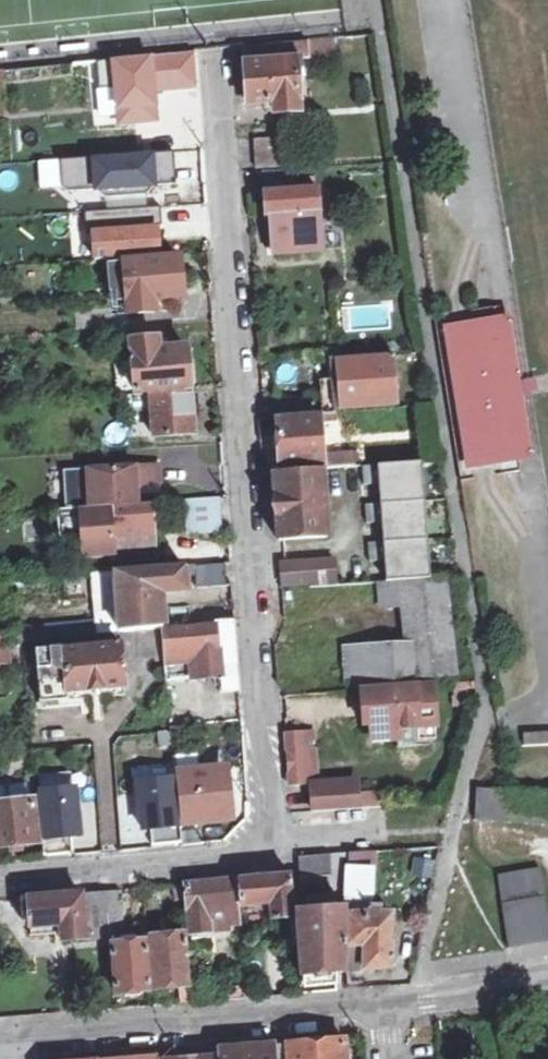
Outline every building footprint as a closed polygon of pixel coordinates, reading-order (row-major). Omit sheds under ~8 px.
[(308,40),(310,59),(337,57),(335,37),(308,40)] [(274,101),(275,113),(301,111),(297,68),(304,67),(303,60),(310,59),(308,40),(245,46),(250,103),(266,101),(274,101)] [(85,61),(89,103),(194,95),(191,53),(85,61)] [(274,101),(266,101),(268,114),(275,113),(274,101)] [(289,137),(259,139),(261,168),(291,166),(289,137)] [(175,149),(66,158),(69,190),(97,188),(106,195),(148,192),(155,183),(177,182),(175,149)] [(266,174),(268,194),(298,191),(297,172),(266,174)] [(298,191),(268,194),(273,255),(326,251),(321,190),(298,191)] [(162,204),(86,210),(88,232),(95,232),(97,257),(160,253),(158,226),(164,226),(162,204)] [(159,294),(167,294),(184,292),(181,255),(127,259),(127,264),(111,265),(113,293),(119,292),(130,292),(131,310),(160,308),(159,294)] [(119,292),(121,311),(131,310),(130,292),(119,292)] [(168,308),(167,294),(159,294),(160,308),(168,308)] [(490,304),(433,313),(459,478),(517,469),(514,452),(531,449),(510,318),(493,320),(490,304)] [(188,347),(171,349),(164,350),(162,335),(135,338),(139,389),(192,385),(188,347)] [(164,350),(171,349),(170,335),(162,335),(164,350)] [(398,400),(394,352),(338,357),(340,378),(343,405),(398,400)] [(343,405),(340,378),(334,379),(337,405),(343,405)] [(196,433),(193,391),(153,394),(152,390),(127,392),(128,404),(153,402),(155,436),(196,433)] [(276,398),(277,416),(304,413),(301,396),(276,398)] [(325,468),(356,465),(355,451),(326,454),(323,423),(330,422),(329,413),(277,418),(281,468),(326,465),(325,468)] [(432,575),(422,459),(361,464),(363,483),(379,481),(381,501),(365,503),(367,521),(383,520),(385,539),(370,541),(371,559),(387,558),(389,578),(404,577),(432,575)] [(114,504),(134,502),(133,483),(138,483),(161,481),(160,462),(65,469),(67,507),(114,504)] [(332,539),(326,471),(278,475),(283,543),(332,539)] [(221,496),(190,498),(192,531),(223,529),(221,496)] [(118,558),(159,555),(156,503),(114,506),(117,551),(118,558)] [(67,507),(57,507),(59,533),(82,532),(84,553),(117,551),(114,506),(114,504),(67,507)] [(200,586),(234,583),(232,559),(198,562),(200,586)] [(284,590),(337,584),(334,561),(283,565),(284,590)] [(121,630),(163,627),(160,593),(189,590),(187,565),(117,571),(119,593),(120,604),(96,606),(97,615),(98,632),(121,630)] [(94,569),(96,595),(119,593),(117,571),(117,567),(94,569)] [(404,577),(406,605),(410,644),(413,677),(456,673),(447,573),(432,575),(404,577)] [(384,607),(406,605),(404,577),(389,578),(381,579),(384,607)] [(97,615),(19,622),(20,639),(98,632),(97,615)] [(163,629),(166,658),(168,683),(220,679),(221,690),(241,689),(236,623),(163,629)] [(70,691),(127,686),(125,661),(166,658),(163,629),(163,627),(121,630),(122,642),(104,643),(104,638),(96,639),(96,645),(66,647),(66,646),(38,648),(42,698),(70,696),(70,691)] [(0,641),(0,659),(10,658),(9,640),(0,641)] [(347,683),(413,677),(410,644),(344,650),(347,683)] [(367,689),(368,709),(375,708),(376,721),(378,740),(402,739),(402,746),(439,743),(435,684),(367,689)] [(128,694),(127,686),(70,691),(70,696),(71,699),(128,694)] [(527,728),(529,744),(547,743),(547,727),(527,728)] [(313,785),(322,784),(318,729),(288,732),(292,786),(313,785)] [(223,766),(177,770),(182,822),(233,817),(231,794),(226,795),(223,766)] [(182,841),(176,776),(139,780),(144,827),(151,826),(153,844),(182,841)] [(322,784),(313,785),(315,809),(358,806),(356,782),(322,784)] [(76,786),(39,789),(45,854),(74,851),(73,834),(81,833),(76,786)] [(507,789),(477,787),(476,821),(547,824),(547,791),(507,789)] [(35,798),(0,802),(0,845),(10,844),(25,843),(40,841),(35,798)] [(25,849),(25,843),(10,844),(11,851),(25,849)] [(338,882),(350,881),(350,869),(351,853),(339,853),(338,882)] [(300,855),(300,878),(302,883),(331,882),(330,854),(300,855)] [(540,867),(497,874),(508,947),(533,943),(547,941),(547,918),(540,867)] [(346,972),(345,973),(368,972),(391,971),(394,913),(383,912),(382,906),(373,906),(373,870),(350,869),(350,881),(349,906),(348,914),(352,913),(349,945),(347,946),(346,972)] [(270,901),(272,909),(272,917),(292,915),(288,878),(241,882),(243,905),(270,901)] [(235,902),(234,882),(186,887),(191,935),(213,934),(232,932),(232,924),(240,923),(238,902),(235,902)] [(106,894),(109,937),(110,947),(113,946),(117,993),(149,991),(146,943),(116,945),(115,945),(115,943),(116,940),(126,938),(121,892),(106,894)] [(338,973),(345,973),(346,972),(347,946),(348,914),(349,906),(342,908),(340,901),(331,902),(330,908),(303,910),(301,892),(292,893),(300,974),(311,974),(338,973)] [(184,893),(174,894),(175,908),(185,907),(184,893)] [(58,926),(58,932),(59,940),(109,937),(106,894),(22,901),(24,925),(31,924),(32,928),(58,926)] [(270,901),(243,905),(243,912),(259,910),(272,909),(270,901)] [(185,907),(175,908),(177,924),(186,923),(185,907)] [(58,926),(32,928),(32,934),(58,932),(58,926)] [(185,935),(152,939),(156,989),(175,988),(190,986),(185,935)] [(317,1041),(319,1058),(345,1058),(345,1039),(317,1041)] [(276,1058),(319,1058),(317,1041),(275,1045),(276,1058)] [(275,1045),(265,1046),(246,1047),(247,1058),(276,1058),(275,1045)] [(216,1058),(247,1058),(246,1047),(235,1048),(216,1050),(216,1057),(216,1058)]
